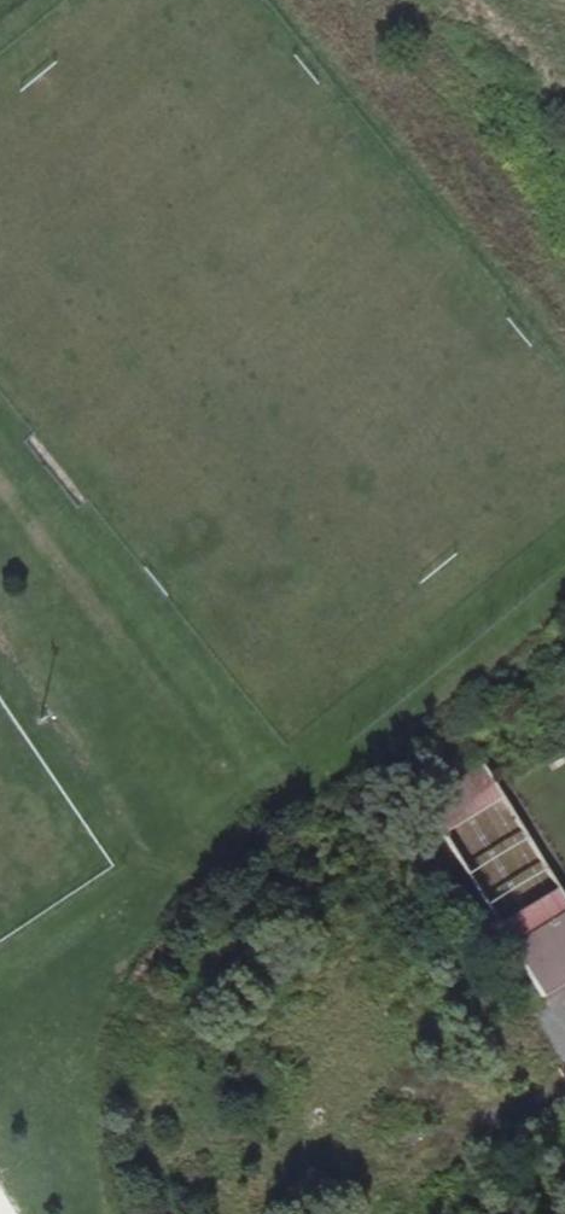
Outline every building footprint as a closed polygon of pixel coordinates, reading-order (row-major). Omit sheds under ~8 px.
[(475,780),(416,816),(536,1013),(564,995),(564,929),(475,780)]
